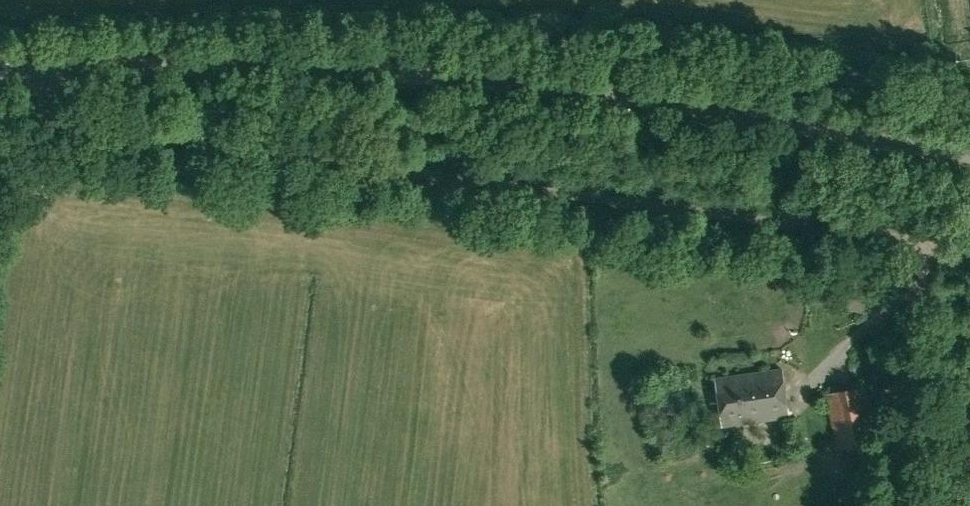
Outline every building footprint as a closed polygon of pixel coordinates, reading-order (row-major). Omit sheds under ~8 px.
[(865,313),(869,283),(833,278),(828,307),(865,313)] [(782,368),(715,378),(722,426),(789,416),(782,368)] [(878,441),(868,387),(825,394),(835,449),(878,441)]
